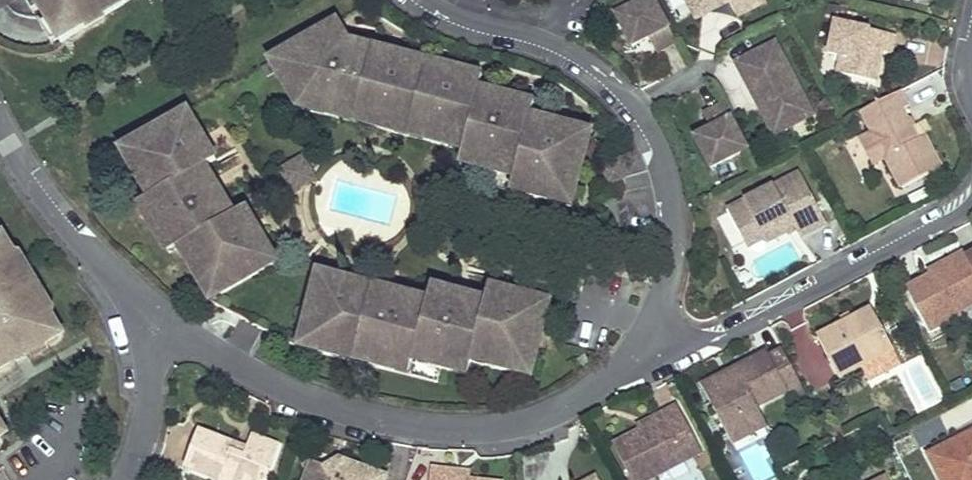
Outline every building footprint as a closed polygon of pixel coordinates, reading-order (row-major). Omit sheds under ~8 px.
[(43,9),(37,0),(28,0),(35,13),(43,9)] [(129,0),(37,0),(43,9),(49,20),(62,40),(129,0)] [(677,42),(655,0),(644,0),(617,14),(634,45),(650,38),(658,52),(677,42)] [(767,0),(688,0),(697,18),(731,1),(739,15),(767,0)] [(56,44),(62,40),(49,20),(43,24),(56,44)] [(893,52),(897,34),(837,21),(830,52),(848,55),(844,73),(877,80),(883,50),(893,52)] [(337,22),(318,33),(348,40),(337,22)] [(358,109),(374,46),(348,40),(318,33),(272,61),(292,95),(332,105),(329,115),(340,118),(340,116),(343,105),(358,109)] [(785,129),(815,113),(777,40),(737,61),(757,100),(767,95),(785,129)] [(413,123),(429,61),(374,46),(358,109),(373,113),(370,123),(370,125),(395,132),(395,130),(398,119),(413,123)] [(480,88),(484,74),(429,61),(413,123),(428,127),(426,137),(425,139),(450,146),(450,144),(453,133),(468,137),(480,88)] [(532,115),(535,102),(480,88),(468,137),(465,148),(464,151),(479,154),(477,165),(476,167),(490,170),(501,173),(504,161),(519,165),(532,115)] [(903,89),(863,111),(902,188),(943,166),(917,117),(909,121),(903,108),(911,104),(903,89)] [(329,115),(332,105),(292,95),(299,108),(329,115)] [(767,95),(757,100),(775,134),(785,129),(767,95)] [(713,167),(749,148),(724,102),(704,113),(711,126),(695,135),(713,167)] [(911,104),(903,108),(909,121),(917,117),(911,104)] [(355,120),(358,109),(343,105),(340,116),(355,120)] [(373,113),(358,109),(355,120),(370,123),(373,113)] [(207,166),(218,159),(188,110),(133,143),(141,157),(132,162),(130,163),(143,185),(145,184),(154,179),(162,192),(207,166)] [(576,193),(592,130),(532,115),(519,165),(516,175),(530,179),(527,191),(527,193),(558,201),(558,199),(561,189),(576,193)] [(413,123),(398,119),(395,130),(410,134),(413,123)] [(428,127),(413,123),(410,134),(426,137),(428,127)] [(468,137),(453,133),(450,144),(465,148),(468,137)] [(845,145),(860,175),(870,170),(855,140),(845,145)] [(141,157),(133,143),(124,149),(132,162),(141,157)] [(479,154),(464,151),(462,161),(477,165),(479,154)] [(302,173),(311,167),(304,156),(283,170),(296,191),(308,184),(302,173)] [(487,181),(513,188),(516,175),(519,165),(504,161),(501,173),(490,170),(487,181)] [(620,163),(606,168),(610,182),(625,177),(620,163)] [(193,240),(236,214),(207,166),(162,192),(153,198),(151,199),(159,212),(150,218),(148,219),(161,240),(163,239),(172,234),(180,247),(182,247),(193,240)] [(308,184),(318,178),(311,167),(302,173),(308,184)] [(799,170),(727,209),(740,233),(757,224),(765,239),(767,242),(787,231),(789,234),(797,230),(800,236),(828,222),(799,170)] [(527,191),(530,179),(516,175),(513,188),(527,191)] [(162,192),(154,179),(145,184),(153,198),(162,192)] [(561,189),(558,199),(573,203),(576,193),(561,189)] [(159,212),(151,199),(142,204),(150,218),(159,212)] [(609,228),(622,226),(618,199),(606,201),(609,228)] [(223,294),(279,261),(247,208),(236,214),(193,240),(200,252),(189,259),(188,260),(204,287),(206,286),(215,281),(223,294)] [(757,224),(740,233),(748,247),(765,239),(757,224)] [(180,247),(172,234),(163,239),(171,253),(180,247)] [(0,239),(0,362),(8,357),(10,350),(24,343),(27,349),(36,344),(46,346),(59,338),(51,324),(44,313),(49,310),(40,295),(26,272),(18,257),(13,260),(7,250),(0,239)] [(189,259),(200,252),(193,240),(182,247),(189,259)] [(18,257),(26,272),(31,269),(23,254),(7,250),(13,260),(18,257)] [(958,310),(955,303),(971,294),(971,267),(963,252),(935,267),(937,271),(905,288),(926,327),(958,310)] [(359,348),(375,286),(320,272),(304,334),(319,338),(316,348),(316,350),(340,357),(341,355),(343,344),(359,348)] [(215,281),(206,286),(214,300),(223,294),(215,281)] [(476,348),(488,299),(433,285),(429,299),(417,347),(432,351),(429,364),(443,367),(454,370),(454,368),(457,358),(472,361),(473,360),(476,348)] [(417,347),(429,299),(375,286),(359,348),(374,352),(371,362),(371,364),(395,371),(396,369),(398,358),(413,362),(417,347)] [(537,364),(552,301),(491,287),(488,299),(476,348),(490,351),(488,364),(487,365),(518,373),(519,371),(521,360),(537,364)] [(44,313),(51,324),(54,307),(45,293),(40,295),(49,310),(44,313)] [(958,310),(971,303),(971,294),(955,303),(958,310)] [(839,373),(892,345),(872,308),(817,337),(837,374),(839,373)] [(926,327),(925,327),(928,333),(962,315),(958,310),(926,327)] [(319,338),(304,334),(301,345),(316,348),(319,338)] [(27,349),(24,343),(10,350),(8,357),(12,363),(31,357),(27,349)] [(47,349),(46,346),(36,344),(27,349),(31,357),(47,349)] [(359,348),(343,344),(341,355),(356,359),(359,348)] [(892,345),(839,373),(840,376),(862,366),(869,380),(902,363),(893,345),(892,345)] [(727,433),(749,421),(745,414),(757,407),(754,401),(784,385),(787,390),(802,383),(782,346),(769,354),(766,349),(700,386),(726,434),(727,433)] [(439,381),(443,367),(429,364),(432,351),(417,347),(413,362),(411,373),(410,374),(439,381)] [(374,352),(359,348),(356,359),(371,362),(374,352)] [(488,364),(490,351),(476,348),(473,360),(488,364)] [(8,357),(0,362),(0,369),(12,363),(8,357)] [(413,362),(398,358),(396,369),(411,373),(413,362)] [(472,361),(457,358),(454,368),(470,372),(472,361)] [(521,360),(519,371),(534,375),(537,364),(521,360)] [(784,385),(754,401),(757,407),(787,390),(784,385)] [(699,448),(676,407),(662,415),(665,420),(641,433),(614,448),(631,479),(638,479),(699,448)] [(749,421),(762,414),(757,407),(745,414),(749,421)] [(769,426),(763,414),(762,414),(749,421),(755,434),(769,426)] [(638,427),(641,433),(665,420),(662,415),(638,427)] [(755,434),(749,421),(727,433),(733,445),(755,434)] [(196,435),(184,466),(220,479),(241,479),(244,473),(262,479),(265,479),(280,443),(253,432),(248,445),(244,454),(232,449),(196,435)] [(923,459),(934,479),(971,479),(971,433),(923,459)] [(248,445),(235,440),(232,449),(244,454),(248,445)] [(638,479),(649,479),(703,453),(700,447),(699,448),(638,479)] [(340,455),(335,471),(333,473),(332,473),(330,474),(328,474),(327,473),(325,473),(324,471),(323,470),(322,468),(322,467),(308,462),(302,479),(385,479),(388,472),(385,472),(340,455)] [(449,477),(450,469),(429,467),(428,479),(483,479),(470,479),(449,477)] [(471,471),(450,469),(449,477),(470,479),(471,471)]
